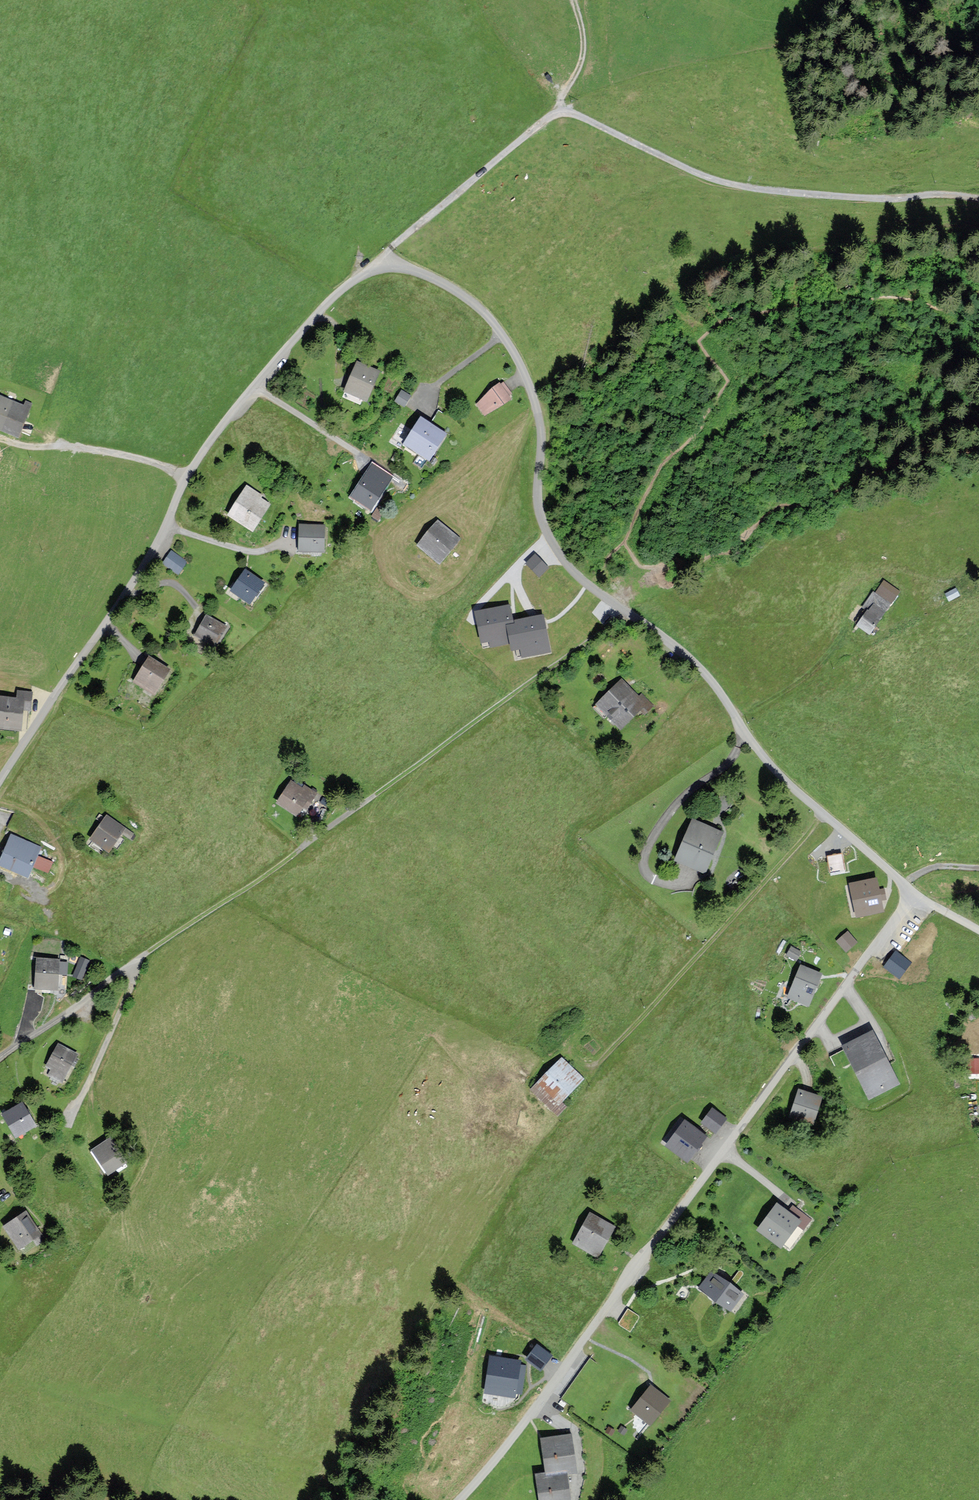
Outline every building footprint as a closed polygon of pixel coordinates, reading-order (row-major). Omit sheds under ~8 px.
[(379,371),(357,362),(344,391),(367,401),(379,371)] [(501,384),(475,402),(485,417),(511,398),(501,384)] [(394,401),(404,407),(411,396),(401,390),(394,401)] [(0,395),(0,429),(20,436),(32,402),(26,400),(24,404),(0,395)] [(421,418),(404,444),(430,460),(447,434),(421,418)] [(366,473),(351,497),(372,509),(386,485),(366,473)] [(272,502),(247,486),(228,515),(254,532),(272,502)] [(438,520),(418,544),(441,563),(461,539),(438,520)] [(325,525),(299,524),(299,551),(324,552),(325,525)] [(171,549),(163,561),(179,572),(187,560),(171,549)] [(526,564),(540,578),(549,568),(535,554),(526,564)] [(246,569),(231,590),(251,603),(265,582),(246,569)] [(899,592),(884,582),(875,594),(873,592),(862,608),(867,612),(857,626),(869,634),(899,592)] [(959,595),(956,589),(946,595),(949,600),(959,595)] [(508,610),(477,615),(483,648),(515,642),(517,655),(546,649),(540,617),(511,623),(508,610)] [(226,625),(206,614),(195,635),(215,646),(226,625)] [(171,669),(150,656),(133,682),(153,696),(171,669)] [(621,679),(596,703),(621,728),(645,705),(621,679)] [(0,696),(0,727),(22,728),(23,708),(31,709),(33,690),(17,689),(16,697),(0,696)] [(292,777),(278,802),(302,815),(316,791),(292,777)] [(126,828),(106,815),(89,840),(109,854),(126,828)] [(723,833),(693,820),(674,862),(705,875),(723,833)] [(11,834),(0,859),(0,867),(28,879),(41,847),(11,834)] [(843,869),(840,855),(828,857),(831,871),(843,869)] [(878,880),(851,885),(856,916),(883,912),(878,880)] [(836,941),(846,953),(858,943),(848,931),(836,941)] [(791,943),(786,953),(797,958),(802,948),(791,943)] [(895,951),(884,966),(899,977),(910,963),(895,951)] [(60,959),(36,958),(34,990),(58,991),(60,959)] [(822,975),(802,966),(788,998),(808,1006),(822,975)] [(898,1084),(872,1033),(843,1048),(869,1099),(898,1084)] [(79,1054),(58,1043),(46,1065),(53,1069),(49,1075),(63,1083),(79,1054)] [(968,1059),(969,1073),(978,1073),(978,1059),(968,1059)] [(581,1080),(561,1060),(533,1090),(558,1114),(565,1106),(560,1102),(581,1080)] [(821,1098),(799,1091),(790,1119),(812,1126),(821,1098)] [(22,1102),(1,1115),(16,1139),(37,1127),(22,1102)] [(702,1124),(716,1134),(726,1119),(712,1109),(702,1124)] [(707,1137),(685,1121),(666,1147),(687,1163),(707,1137)] [(112,1137),(91,1151),(108,1176),(129,1162),(112,1137)] [(788,1213),(777,1205),(758,1231),(780,1248),(784,1242),(790,1246),(810,1219),(793,1207),(788,1213)] [(26,1213),(5,1227),(20,1249),(41,1235),(26,1213)] [(614,1228),(591,1214),(574,1243),(596,1257),(614,1228)] [(742,1295),(712,1273),(700,1289),(730,1311),(742,1295)] [(639,1317),(627,1310),(619,1324),(631,1331),(639,1317)] [(541,1372),(552,1356),(537,1345),(525,1361),(541,1372)] [(521,1361),(490,1357),(485,1394),(515,1398),(516,1393),(522,1394),(526,1366),(520,1365),(521,1361)] [(670,1401),(651,1386),(631,1411),(650,1426),(670,1401)] [(566,1474),(575,1473),(571,1435),(541,1438),(545,1476),(537,1477),(540,1499),(569,1499),(566,1474)]
